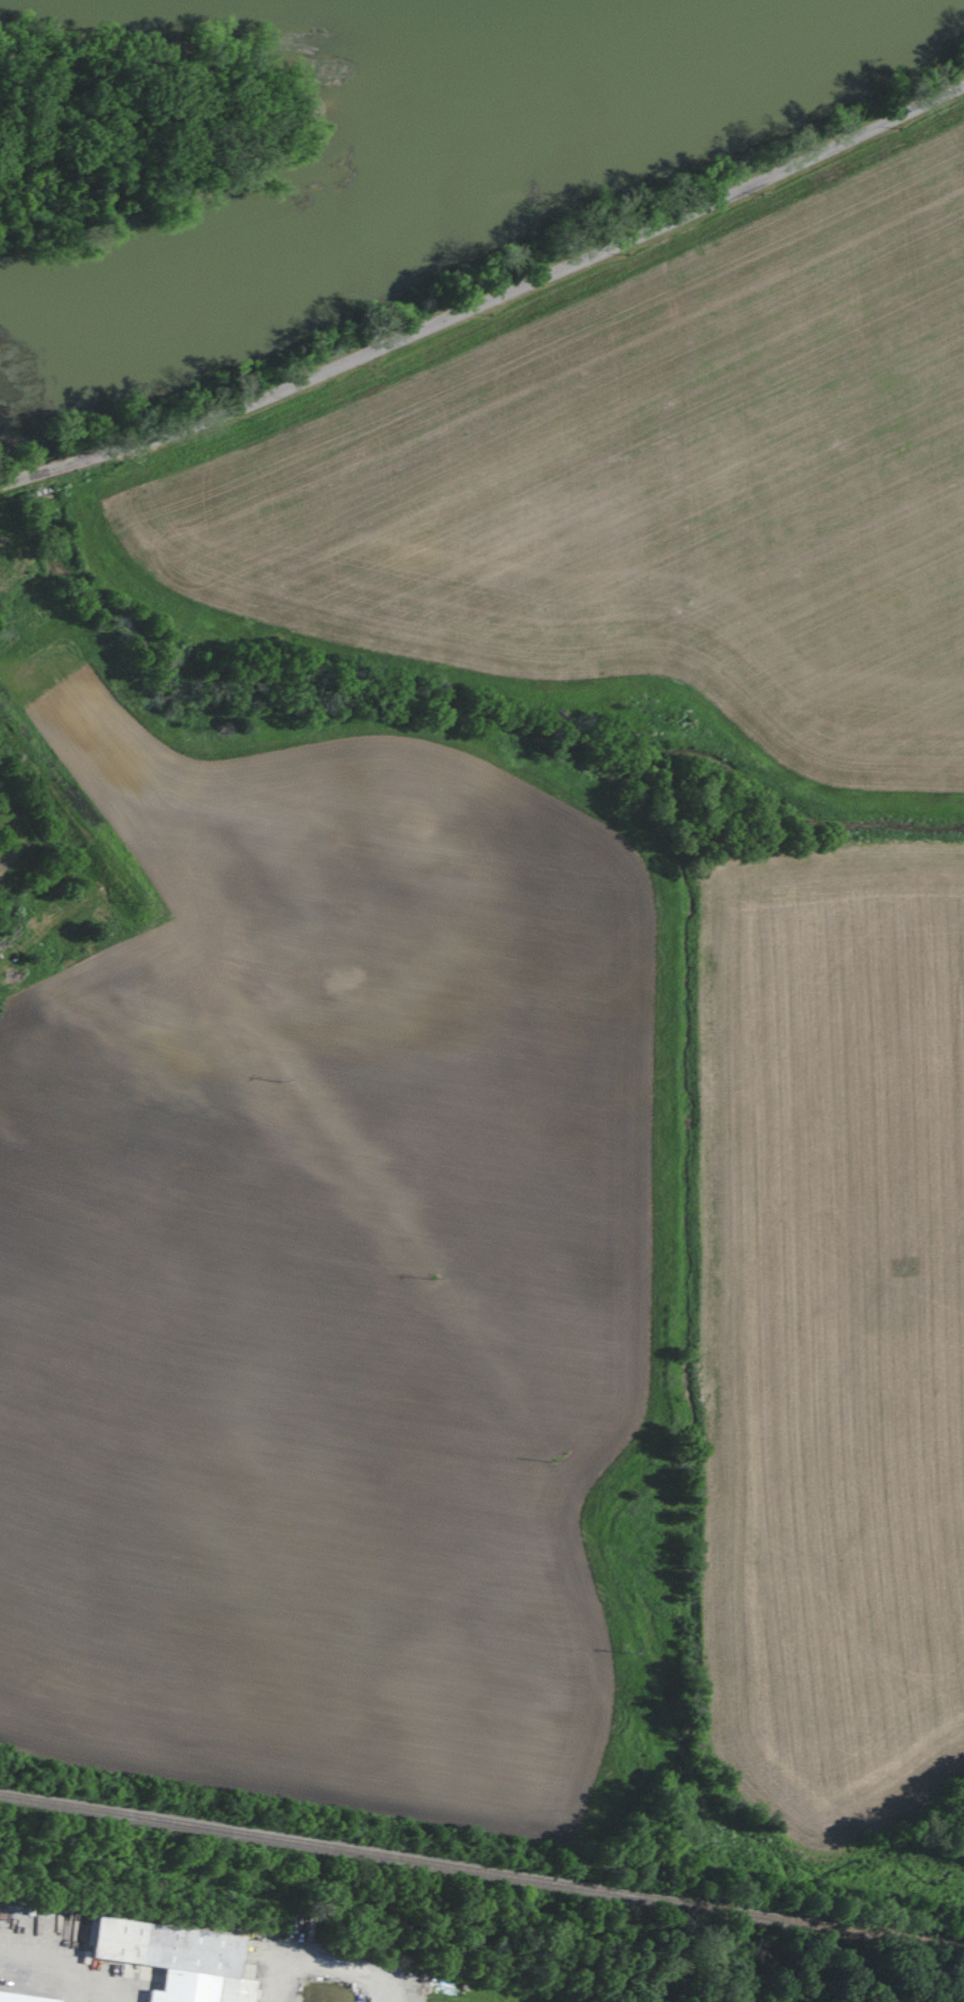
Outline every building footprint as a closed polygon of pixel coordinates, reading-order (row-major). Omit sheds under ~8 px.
[(253,1982),(250,2001),(144,2001),(145,1991),(158,1993),(162,1968),(86,1957),(92,1916),(242,1938),(236,1979),(253,1982)]
